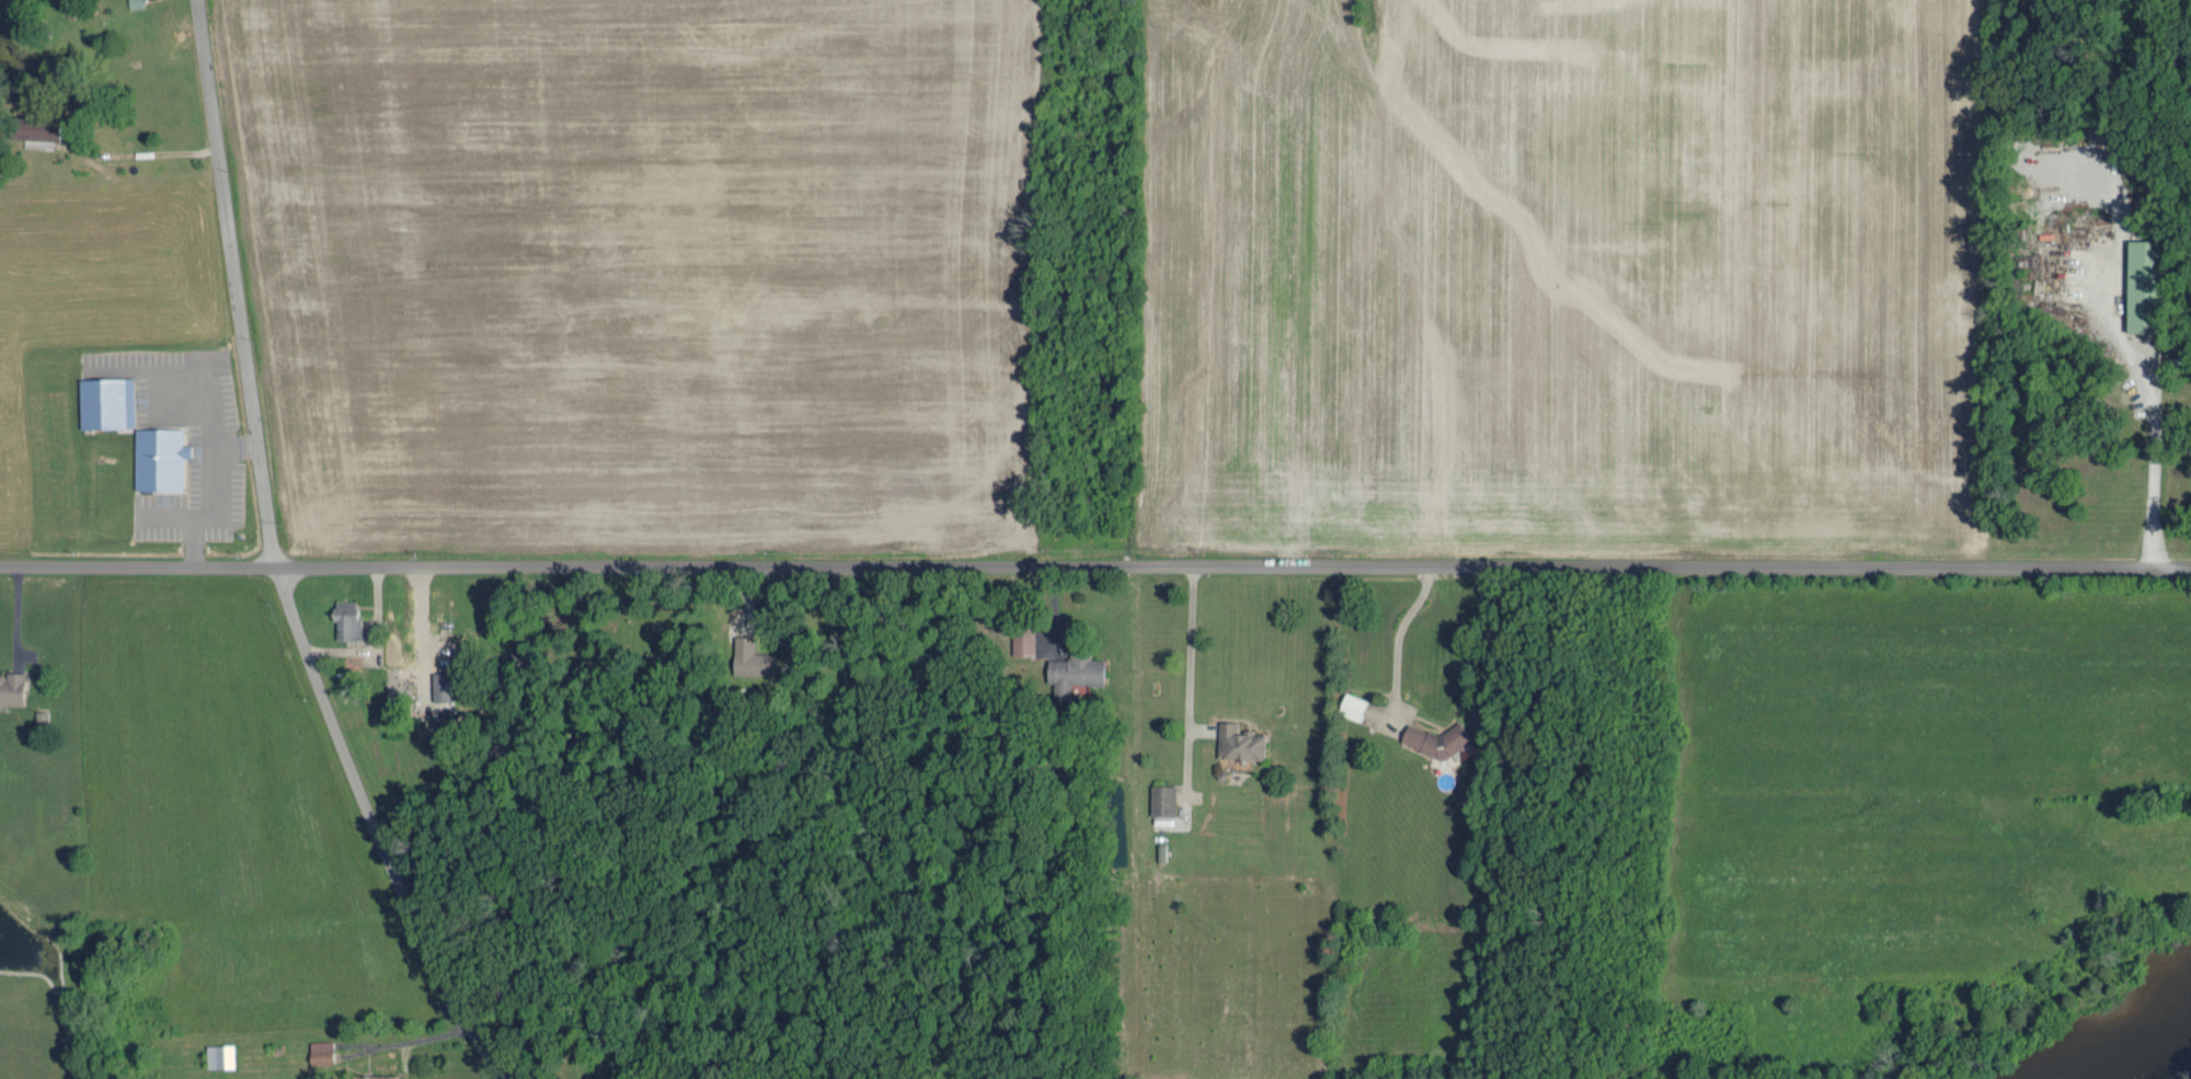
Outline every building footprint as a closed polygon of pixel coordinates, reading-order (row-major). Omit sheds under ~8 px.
[(60,117),(12,115),(11,137),(59,139),(60,117)] [(2128,331),(2160,331),(2159,239),(2128,239),(2128,331)] [(134,426),(133,376),(78,377),(79,427),(134,426)] [(133,489),(182,490),(182,456),(190,456),(190,444),(182,444),(182,428),(134,427),(133,489)] [(335,638),(358,638),(359,600),(333,599),(332,619),(336,619),(335,638)] [(1034,654),(1034,625),(1012,625),(1013,654),(1034,654)] [(733,673),(775,674),(775,653),(754,652),(754,635),(734,635),(733,673)] [(1104,656),(1069,655),(1069,658),(1048,658),(1047,681),(1054,682),(1053,698),(1071,699),(1071,682),(1103,683),(1104,656)] [(433,699),(453,699),(452,670),(432,671),(433,699)] [(23,704),(24,673),(0,673),(0,703),(23,704)] [(1338,714),(1361,719),(1366,697),(1344,692),(1338,714)] [(1217,758),(1264,759),(1265,734),(1254,733),(1254,729),(1239,728),(1239,721),(1218,720),(1217,758)] [(1408,722),(1400,742),(1443,758),(1472,740),(1459,720),(1438,733),(1408,722)] [(1150,815),(1175,814),(1175,784),(1150,785),(1150,815)] [(309,1039),(310,1062),(332,1062),(332,1038),(309,1039)] [(234,1065),(233,1042),(205,1042),(206,1066),(234,1065)]
